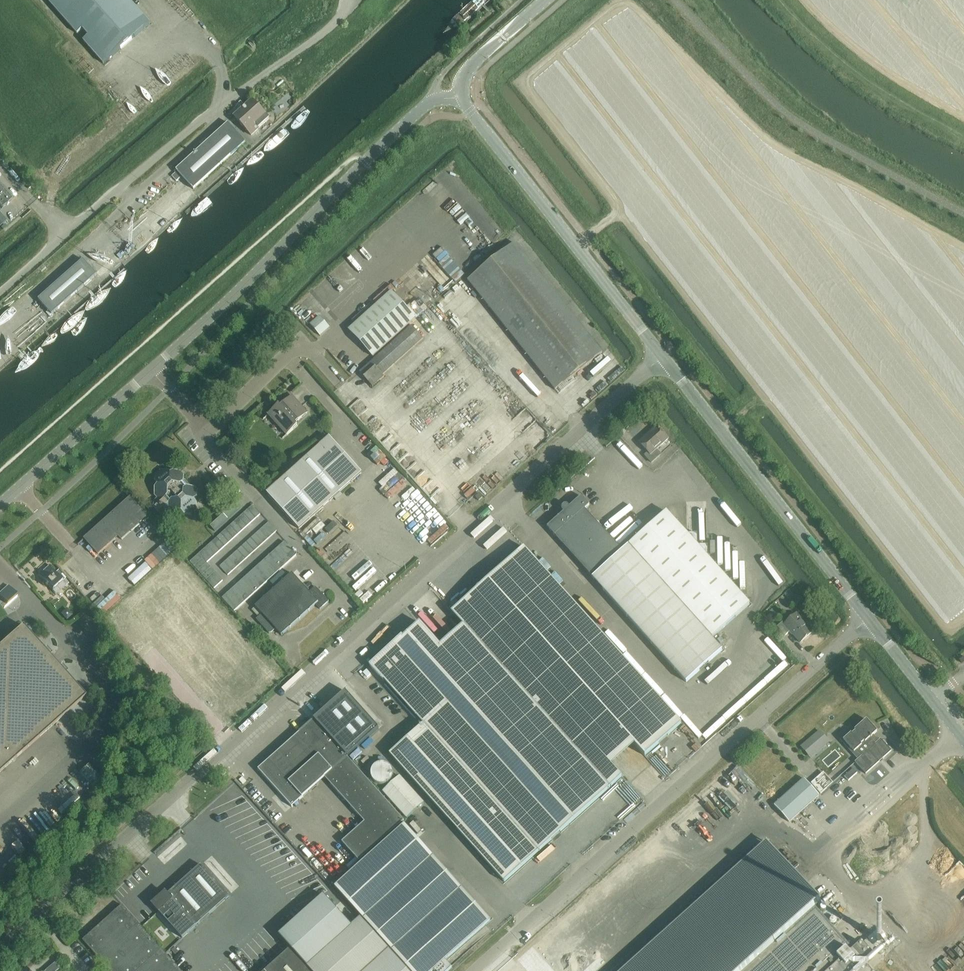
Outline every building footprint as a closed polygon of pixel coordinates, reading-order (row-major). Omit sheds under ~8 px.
[(78,34),(83,29),(89,36),(84,41),(104,64),(150,24),(129,0),(48,0),(78,34)] [(251,136),(269,119),(253,101),(234,118),(251,136)] [(194,190),(246,143),(228,123),(176,170),(194,190)] [(176,182),(181,178),(176,173),(172,177),(176,182)] [(0,182),(0,210),(0,211),(14,198),(0,182)] [(5,211),(0,215),(0,226),(10,217),(5,211)] [(555,390),(602,353),(515,243),(468,281),(555,390)] [(97,275),(87,264),(84,260),(39,300),(49,311),(47,313),(50,316),(52,315),(97,275)] [(349,330),(373,357),(415,319),(411,314),(415,311),(409,305),(406,308),(391,292),(349,330)] [(330,328),(319,317),(310,325),(320,336),(330,328)] [(379,378),(423,339),(412,326),(360,373),(373,387),(380,380),(379,378)] [(307,413),(292,396),(280,406),(279,405),(268,415),(287,436),(298,426),(296,424),(307,413)] [(656,450),(668,439),(657,426),(639,442),(648,452),(645,456),(651,463),(660,454),(656,450)] [(329,438),(267,494),(299,530),(361,473),(329,438)] [(188,487),(187,486),(184,482),(184,475),(181,472),(174,471),(171,474),(168,471),(160,471),(156,475),(156,482),(158,485),(155,488),(155,495),(157,498),(154,501),(154,508),(158,513),(166,514),(169,511),(171,514),(179,514),(182,512),(184,514),(185,515),(192,515),(197,511),(197,504),(194,501),(198,498),(198,491),(195,487),(188,487)] [(722,650),(721,649),(712,639),(628,546),(622,551),(585,509),(589,505),(581,496),(569,507),(567,505),(564,505),(562,507),(562,510),(564,512),(547,527),(686,682),(722,650)] [(118,536),(121,539),(122,540),(147,517),(131,499),(131,498),(130,498),(84,539),(98,554),(118,536)] [(223,515),(210,527),(214,531),(227,519),(241,507),(237,503),(223,515)] [(252,506),(248,510),(256,519),(260,514),(252,506)] [(248,510),(243,514),(251,523),(256,519),(248,510)] [(667,512),(628,546),(712,639),(750,604),(708,558),(707,546),(698,547),(697,535),(687,535),(667,512)] [(243,514),(239,518),(247,527),(251,523),(243,514)] [(239,518),(235,522),(243,531),(247,527),(239,518)] [(235,522),(230,526),(238,535),(243,531),(235,522)] [(269,523),(264,527),(272,535),(277,531),(269,523)] [(230,526),(226,530),(234,539),(238,535),(230,526)] [(264,527),(260,531),(268,539),(272,535),(264,527)] [(226,530),(221,534),(229,543),(234,539),(226,530)] [(260,531),(255,535),(263,543),(268,539),(260,531)] [(221,534),(217,538),(225,547),(229,543),(221,534)] [(255,535),(251,539),(259,548),(263,543),(255,535)] [(217,538),(212,542),(220,551),(225,547),(217,538)] [(251,539),(246,543),(254,552),(259,548),(251,539)] [(212,542),(208,546),(216,555),(220,551),(212,542)] [(284,542),(279,547),(291,560),(297,555),(284,542)] [(246,543),(242,547),(250,556),(254,552),(246,543)] [(203,550),(211,559),(216,555),(208,546),(203,550)] [(242,547),(238,551),(246,560),(250,556),(242,547)] [(279,547),(274,551),(286,565),(291,560),(279,547)] [(372,666),(424,724),(389,755),(505,882),(622,776),(606,759),(629,738),(644,756),(681,723),(523,547),(465,600),(452,611),(463,624),(440,646),(419,623),(372,666)] [(203,550),(190,562),(194,566),(203,558),(207,563),(211,559),(203,550)] [(238,551),(233,555),(241,564),(246,560),(238,551)] [(274,551),(269,556),(281,569),(286,565),(274,551)] [(233,555),(229,559),(237,568),(241,564),(233,555)] [(269,556),(264,561),(276,574),(281,569),(269,556)] [(207,563),(203,558),(194,566),(202,575),(211,567),(207,563)] [(229,559),(224,563),(232,572),(237,568),(229,559)] [(264,561),(259,565),(271,579),(276,574),(264,561)] [(220,567),(228,576),(232,572),(224,563),(220,567)] [(265,584),(271,579),(259,565),(253,570),(265,584)] [(52,591),(62,582),(65,579),(61,575),(62,574),(57,569),(54,572),(49,567),(39,576),(52,591)] [(215,572),(211,567),(202,575),(206,580),(210,576),(215,572)] [(248,575),(260,588),(265,584),(253,570),(248,575)] [(215,572),(210,576),(218,585),(223,581),(215,572)] [(275,629),(282,636),(316,605),(320,610),(329,602),(323,596),(325,594),(323,592),(321,593),(316,587),(309,593),(292,574),(255,607),(262,614),(256,620),(269,634),(275,629)] [(260,588),(248,575),(243,580),(255,593),(260,588)] [(218,585),(210,576),(206,580),(214,589),(218,585)] [(255,593),(243,580),(238,584),(250,598),(255,593)] [(250,598),(238,584),(232,589),(245,602),(250,598)] [(13,591),(9,586),(0,594),(0,596),(7,604),(17,596),(13,591)] [(245,602),(232,589),(227,594),(239,607),(245,602)] [(789,590),(784,595),(792,603),(797,599),(789,590)] [(227,594),(222,598),(234,612),(239,607),(227,594)] [(801,620),(796,614),(784,625),(782,622),(777,627),(784,636),(789,632),(800,643),(812,633),(806,626),(806,621),(801,620)] [(57,665),(49,656),(52,653),(46,646),(43,649),(23,626),(0,646),(0,773),(86,697),(65,674),(68,671),(62,664),(59,667),(57,665)] [(269,760),(258,770),(292,807),(302,798),(325,778),(364,822),(342,842),(359,861),(404,821),(347,757),(379,728),(346,691),(314,720),(306,727),(269,760)] [(866,774),(892,751),(881,739),(875,744),(870,738),(877,732),(866,720),(843,741),(854,753),(856,751),(861,756),(855,762),(866,774)] [(820,731),(801,747),(808,755),(826,739),(820,731)] [(387,785),(388,784),(389,783),(390,783),(390,782),(391,781),(392,780),(392,779),(393,778),(393,777),(393,776),(393,775),(393,774),(393,773),(393,772),(393,771),(392,770),(392,769),(391,768),(390,767),(389,766),(387,765),(385,764),(384,764),(382,764),(381,764),(380,764),(378,764),(378,765),(377,765),(375,766),(374,767),(373,768),(373,769),(372,770),(372,771),(372,772),(371,773),(371,774),(371,775),(371,776),(371,777),(372,778),(372,779),(372,780),(373,781),(374,782),(375,783),(376,783),(376,784),(377,784),(378,785),(380,785),(381,786),(382,786),(383,786),(385,785),(387,785)] [(853,769),(844,777),(848,781),(857,773),(853,769)] [(818,777),(811,783),(821,794),(827,788),(833,782),(824,772),(818,777)] [(399,776),(390,785),(383,791),(407,818),(424,803),(399,776)] [(804,779),(774,806),(789,822),(819,796),(804,779)] [(335,888),(409,970),(435,970),(449,970),(452,968),(446,961),(490,921),(405,825),(335,888)] [(862,942),(853,950),(816,910),(822,905),(810,892),(810,893),(767,846),(628,970),(871,970),(864,962),(868,959),(863,954),(868,949),(862,942)] [(160,897),(152,904),(182,938),(191,931),(229,896),(201,864),(169,893),(167,891),(160,897)] [(268,969),(269,970),(408,970),(360,919),(359,920),(352,926),(334,907),(323,895),(279,935),(290,948),(282,956),(268,969)] [(123,905),(83,941),(110,970),(181,970),(123,905)] [(868,959),(873,954),(868,949),(863,954),(868,959)] [(45,970),(58,970),(61,969),(55,962),(45,970)]
